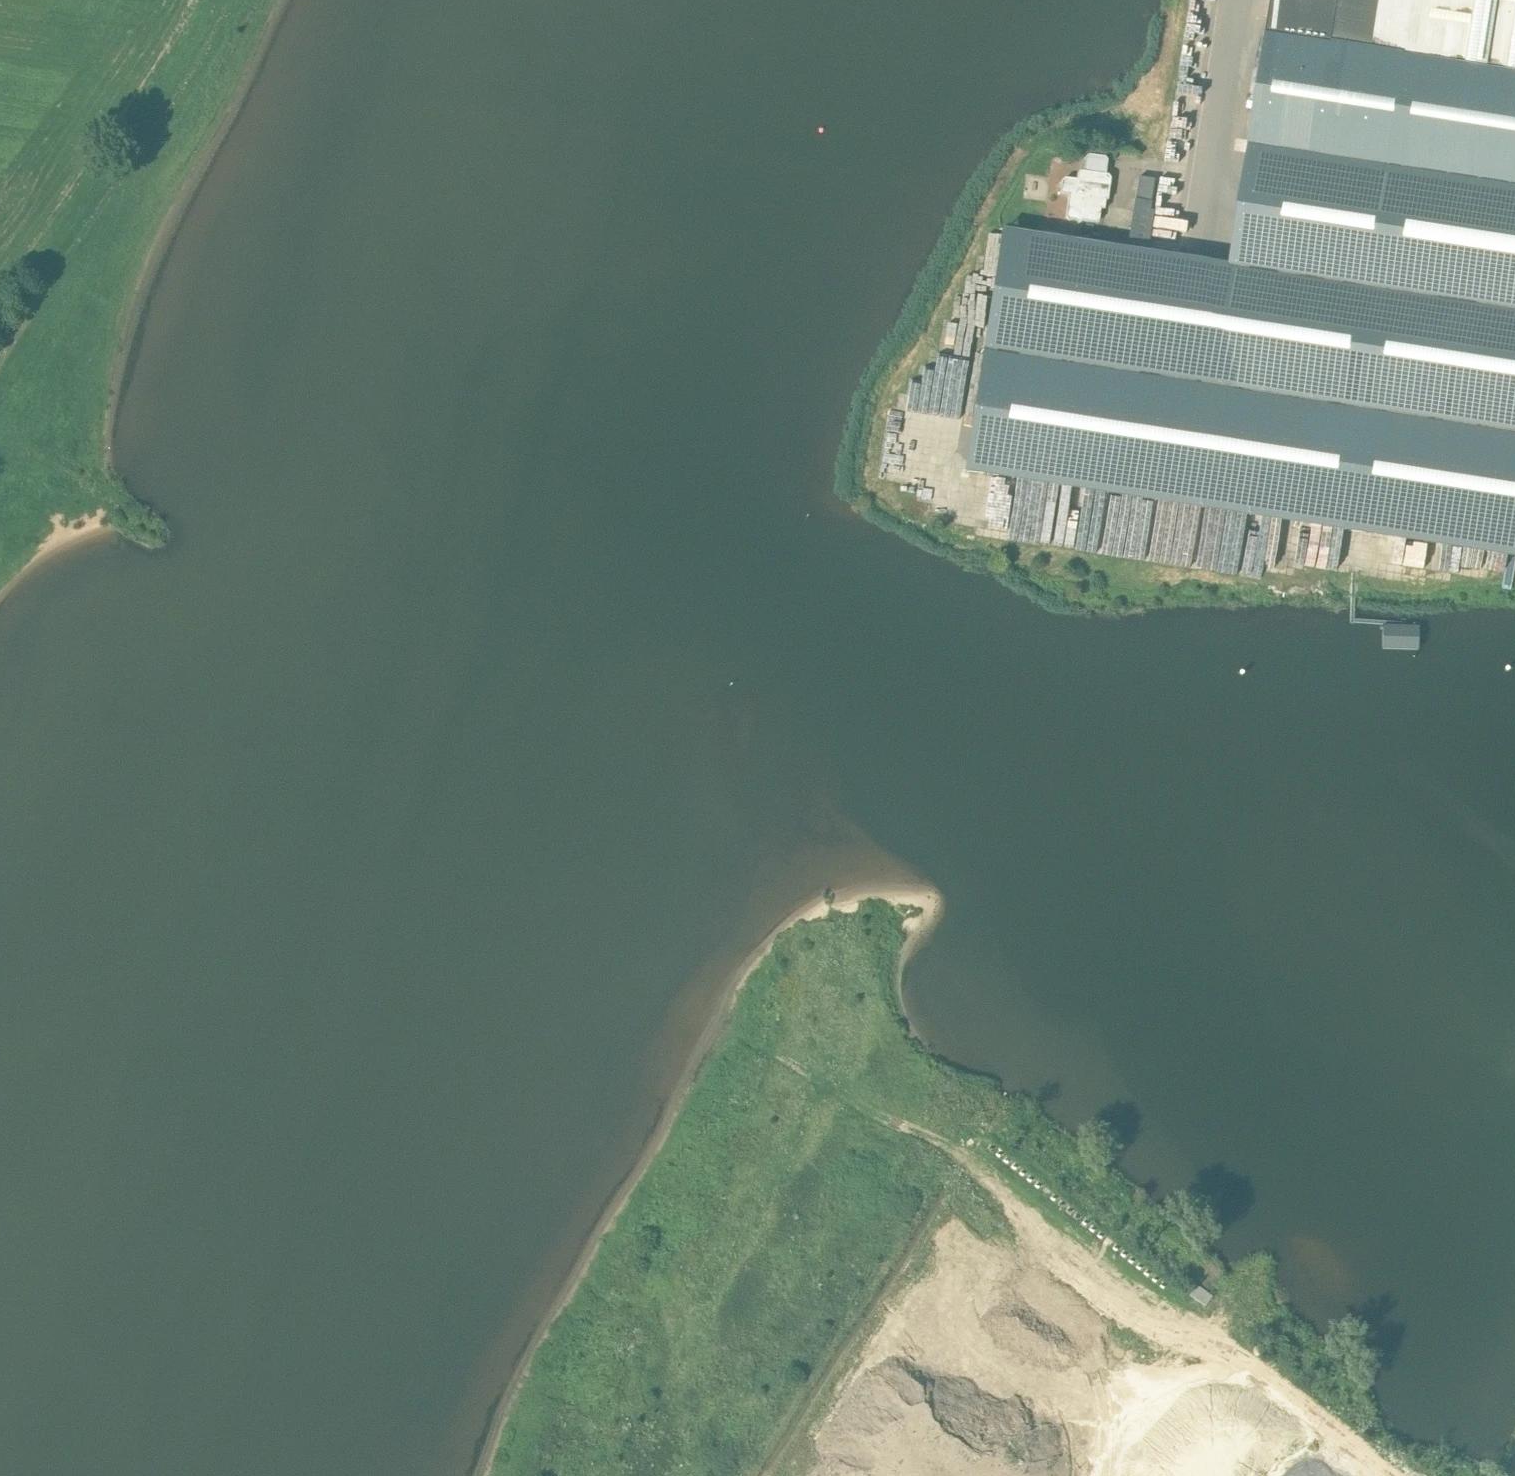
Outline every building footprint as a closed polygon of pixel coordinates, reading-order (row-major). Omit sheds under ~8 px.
[(1250,144),(1388,165),(1514,185),(1514,0),(1273,0),(1250,144)] [(1250,144),(1230,267),(997,230),(960,464),(1514,551),(1514,185),(1388,165),(1250,144)] [(1076,219),(1078,223),(1082,220),(1096,222),(1099,220),(1101,208),(1104,208),(1106,199),(1108,199),(1111,177),(1109,175),(1108,174),(1106,174),(1107,160),(1104,156),(1088,154),(1085,157),(1083,170),(1081,170),(1077,173),(1077,179),(1066,177),(1062,180),(1060,192),(1069,194),(1066,215),(1068,218),(1076,219)] [(1139,176),(1135,200),(1151,202),(1154,179),(1139,176)] [(1419,551),(1419,568),(1441,567),(1440,550),(1419,551)]
